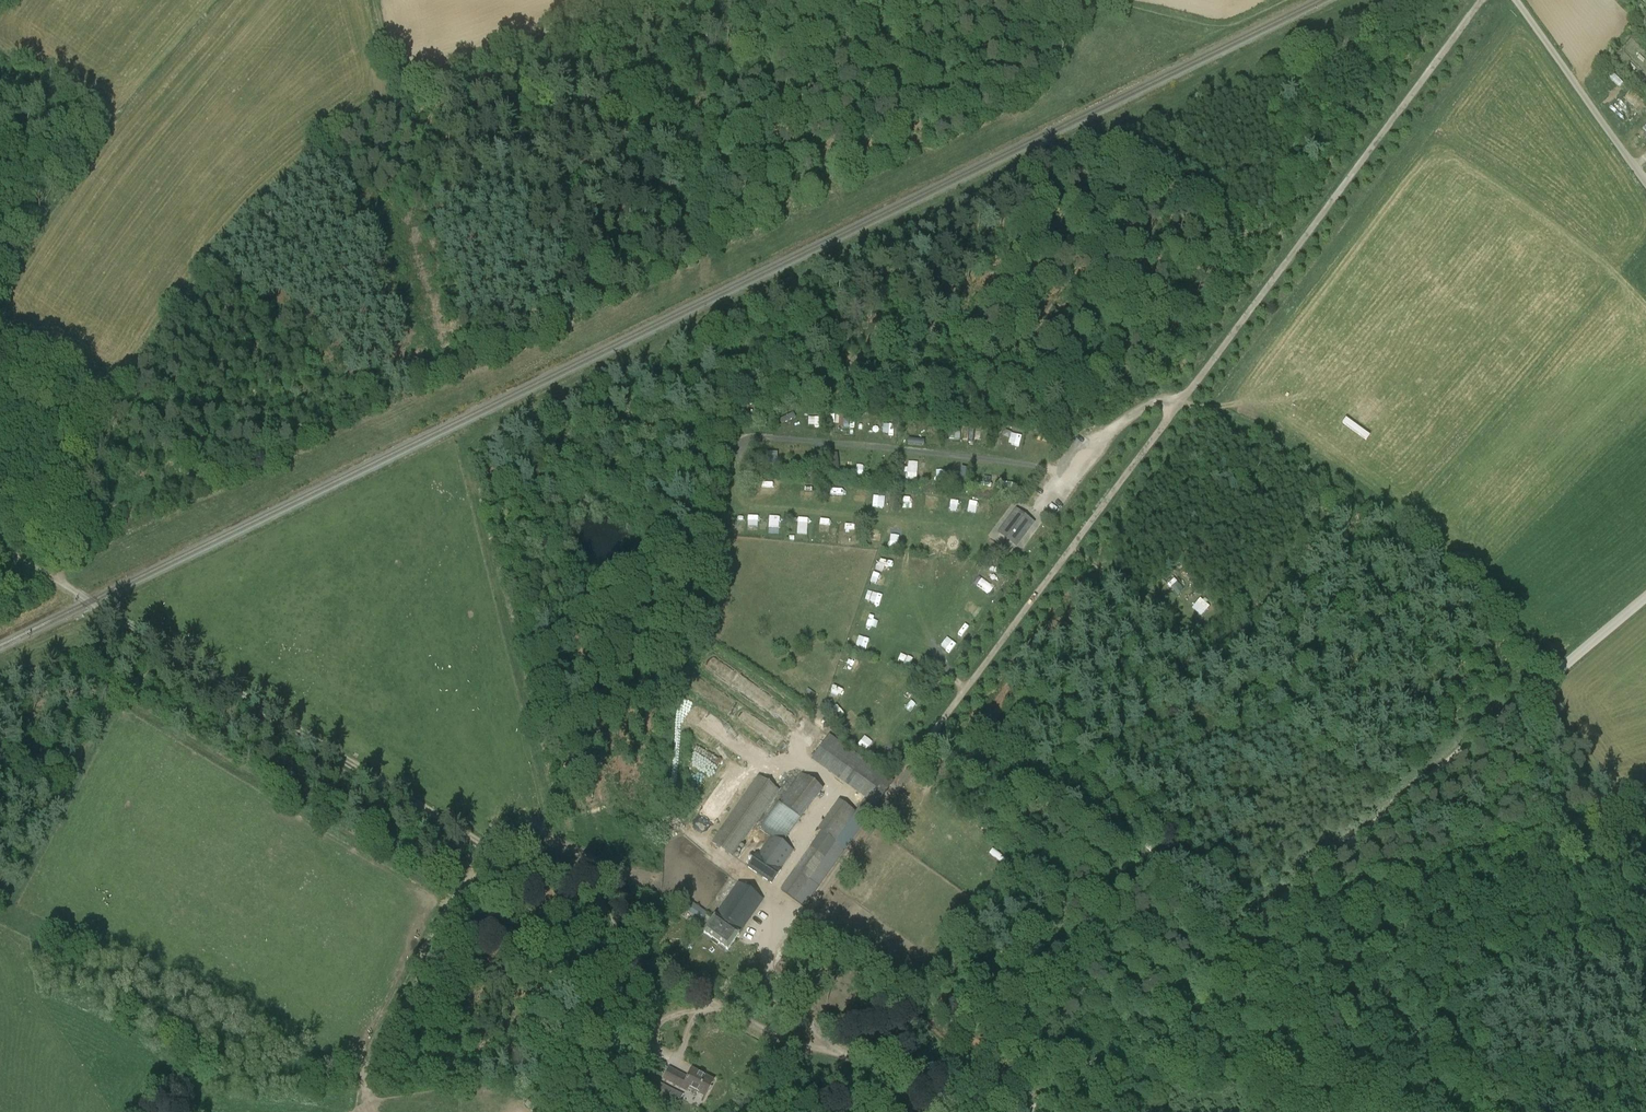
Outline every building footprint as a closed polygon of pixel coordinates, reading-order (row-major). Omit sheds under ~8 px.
[(1009,441),(1020,442),(1022,434),(1011,432),(1009,441)] [(836,460),(836,471),(847,471),(848,460),(836,460)] [(965,488),(968,470),(961,468),(960,479),(952,478),(951,485),(965,488)] [(989,484),(1002,484),(1002,474),(989,473),(989,484)] [(844,504),(844,488),(834,487),(833,504),(844,504)] [(869,504),(879,506),(881,496),(872,494),(869,504)] [(913,496),(912,504),(920,505),(921,497),(913,496)] [(1032,524),(1017,513),(1002,532),(1017,544),(1032,524)] [(1173,590),(1181,586),(1176,578),(1169,583),(1173,590)] [(863,650),(873,653),(877,637),(867,634),(863,650)] [(902,666),(907,654),(900,651),(895,662),(902,666)] [(841,712),(846,708),(840,699),(834,703),(841,712)] [(855,714),(845,725),(850,730),(860,719),(855,714)] [(820,749),(812,761),(876,807),(894,782),(830,736),(820,749)] [(794,850),(784,843),(823,789),(801,773),(780,803),(779,802),(760,827),(771,836),(748,867),(771,884),(781,871),(780,870),(794,850)] [(758,776),(711,843),(732,858),(779,791),(758,776)] [(720,817),(725,820),(745,795),(740,791),(720,817)] [(832,840),(831,841),(817,830),(807,844),(817,852),(815,855),(809,851),(797,866),(800,869),(798,872),(795,870),(780,890),(804,907),(846,847),(842,845),(842,846),(835,841),(856,813),(839,800),(817,830),(832,840)] [(764,899),(740,882),(714,918),(703,933),(728,950),(736,939),(764,899)] [(707,913),(690,901),(688,903),(688,904),(684,909),(702,921),(707,913)] [(669,1068),(663,1078),(687,1091),(689,1088),(705,1097),(714,1081),(693,1070),(688,1078),(669,1068)] [(680,1100),(683,1095),(657,1081),(653,1088),(651,1092),(677,1106),(680,1100)] [(533,1111),(542,1111),(544,1111),(530,1098),(524,1104),(533,1111)]
